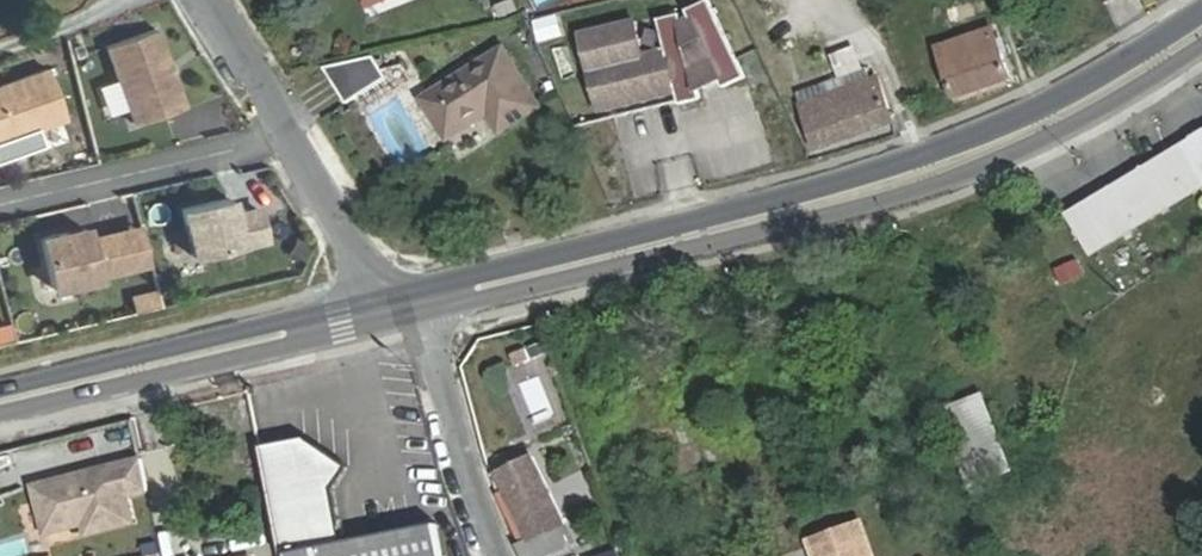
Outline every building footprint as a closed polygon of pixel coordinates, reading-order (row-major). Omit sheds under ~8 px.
[(660,17),(668,50),(677,87),(680,102),(702,97),(699,88),(721,78),(722,82),(744,71),(711,0),(706,0),(688,8),(693,19),(684,21),(681,13),(660,17)] [(532,21),(537,41),(561,35),(556,15),(532,21)] [(635,21),(582,34),(591,69),(600,106),(677,87),(668,50),(643,56),(635,21)] [(155,27),(105,44),(133,122),(183,104),(155,27)] [(956,96),(1013,77),(995,28),(939,46),(956,96)] [(502,131),(541,106),(505,49),(424,100),(448,137),(489,111),(502,131)] [(374,56),(324,68),(347,103),(389,78),(374,56)] [(802,103),(872,78),(868,68),(798,91),(802,103)] [(39,69),(0,83),(0,138),(57,117),(39,69)] [(896,121),(881,75),(872,78),(802,103),(817,147),(896,121)] [(1065,213),(1091,257),(1201,187),(1201,129),(1065,213)] [(264,241),(257,210),(231,216),(227,199),(181,210),(192,258),(264,241)] [(83,228),(39,239),(51,288),(95,278),(94,275),(118,269),(110,234),(86,240),(83,228)] [(138,228),(110,234),(118,269),(147,262),(138,228)] [(960,489),(1010,475),(987,391),(937,405),(960,489)] [(259,443),(281,554),(287,553),(287,555),(442,555),(435,523),(345,541),(334,490),(349,467),(301,433),(259,443)] [(498,474),(508,494),(501,497),(524,544),(521,546),(527,555),(541,555),(572,540),(564,525),(566,523),(533,458),(498,474)] [(130,466),(22,491),(33,538),(71,529),(74,539),(121,528),(114,503),(136,497),(130,466)] [(819,546),(822,555),(880,555),(870,528),(819,546)]
